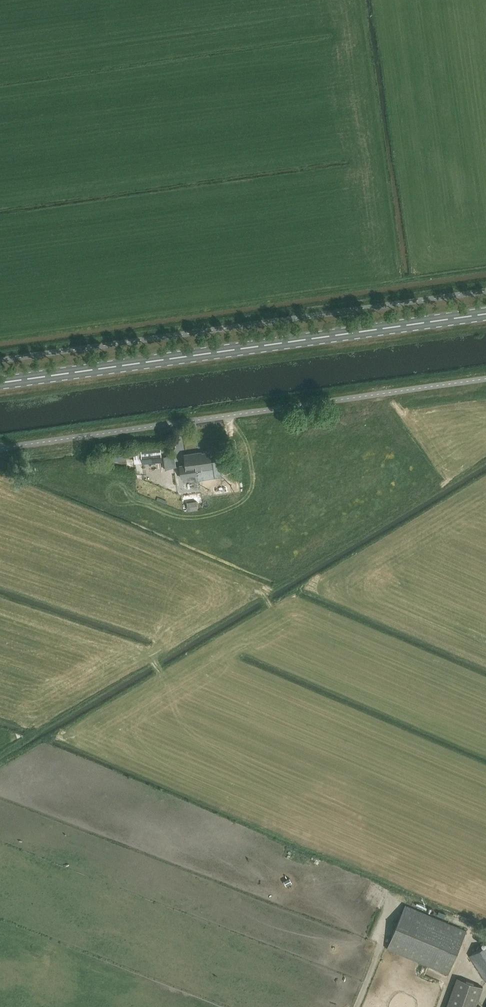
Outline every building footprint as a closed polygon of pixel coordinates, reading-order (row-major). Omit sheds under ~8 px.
[(127,463),(125,452),(111,454),(112,466),(127,463)] [(212,468),(210,452),(197,454),(197,453),(185,455),(186,465),(180,466),(182,478),(197,476),(196,470),(212,468)] [(467,931),(406,905),(388,947),(449,973),(467,931)] [(470,956),(485,982),(485,946),(470,956)] [(457,978),(447,1006),(476,1006),(483,987),(457,978)]
